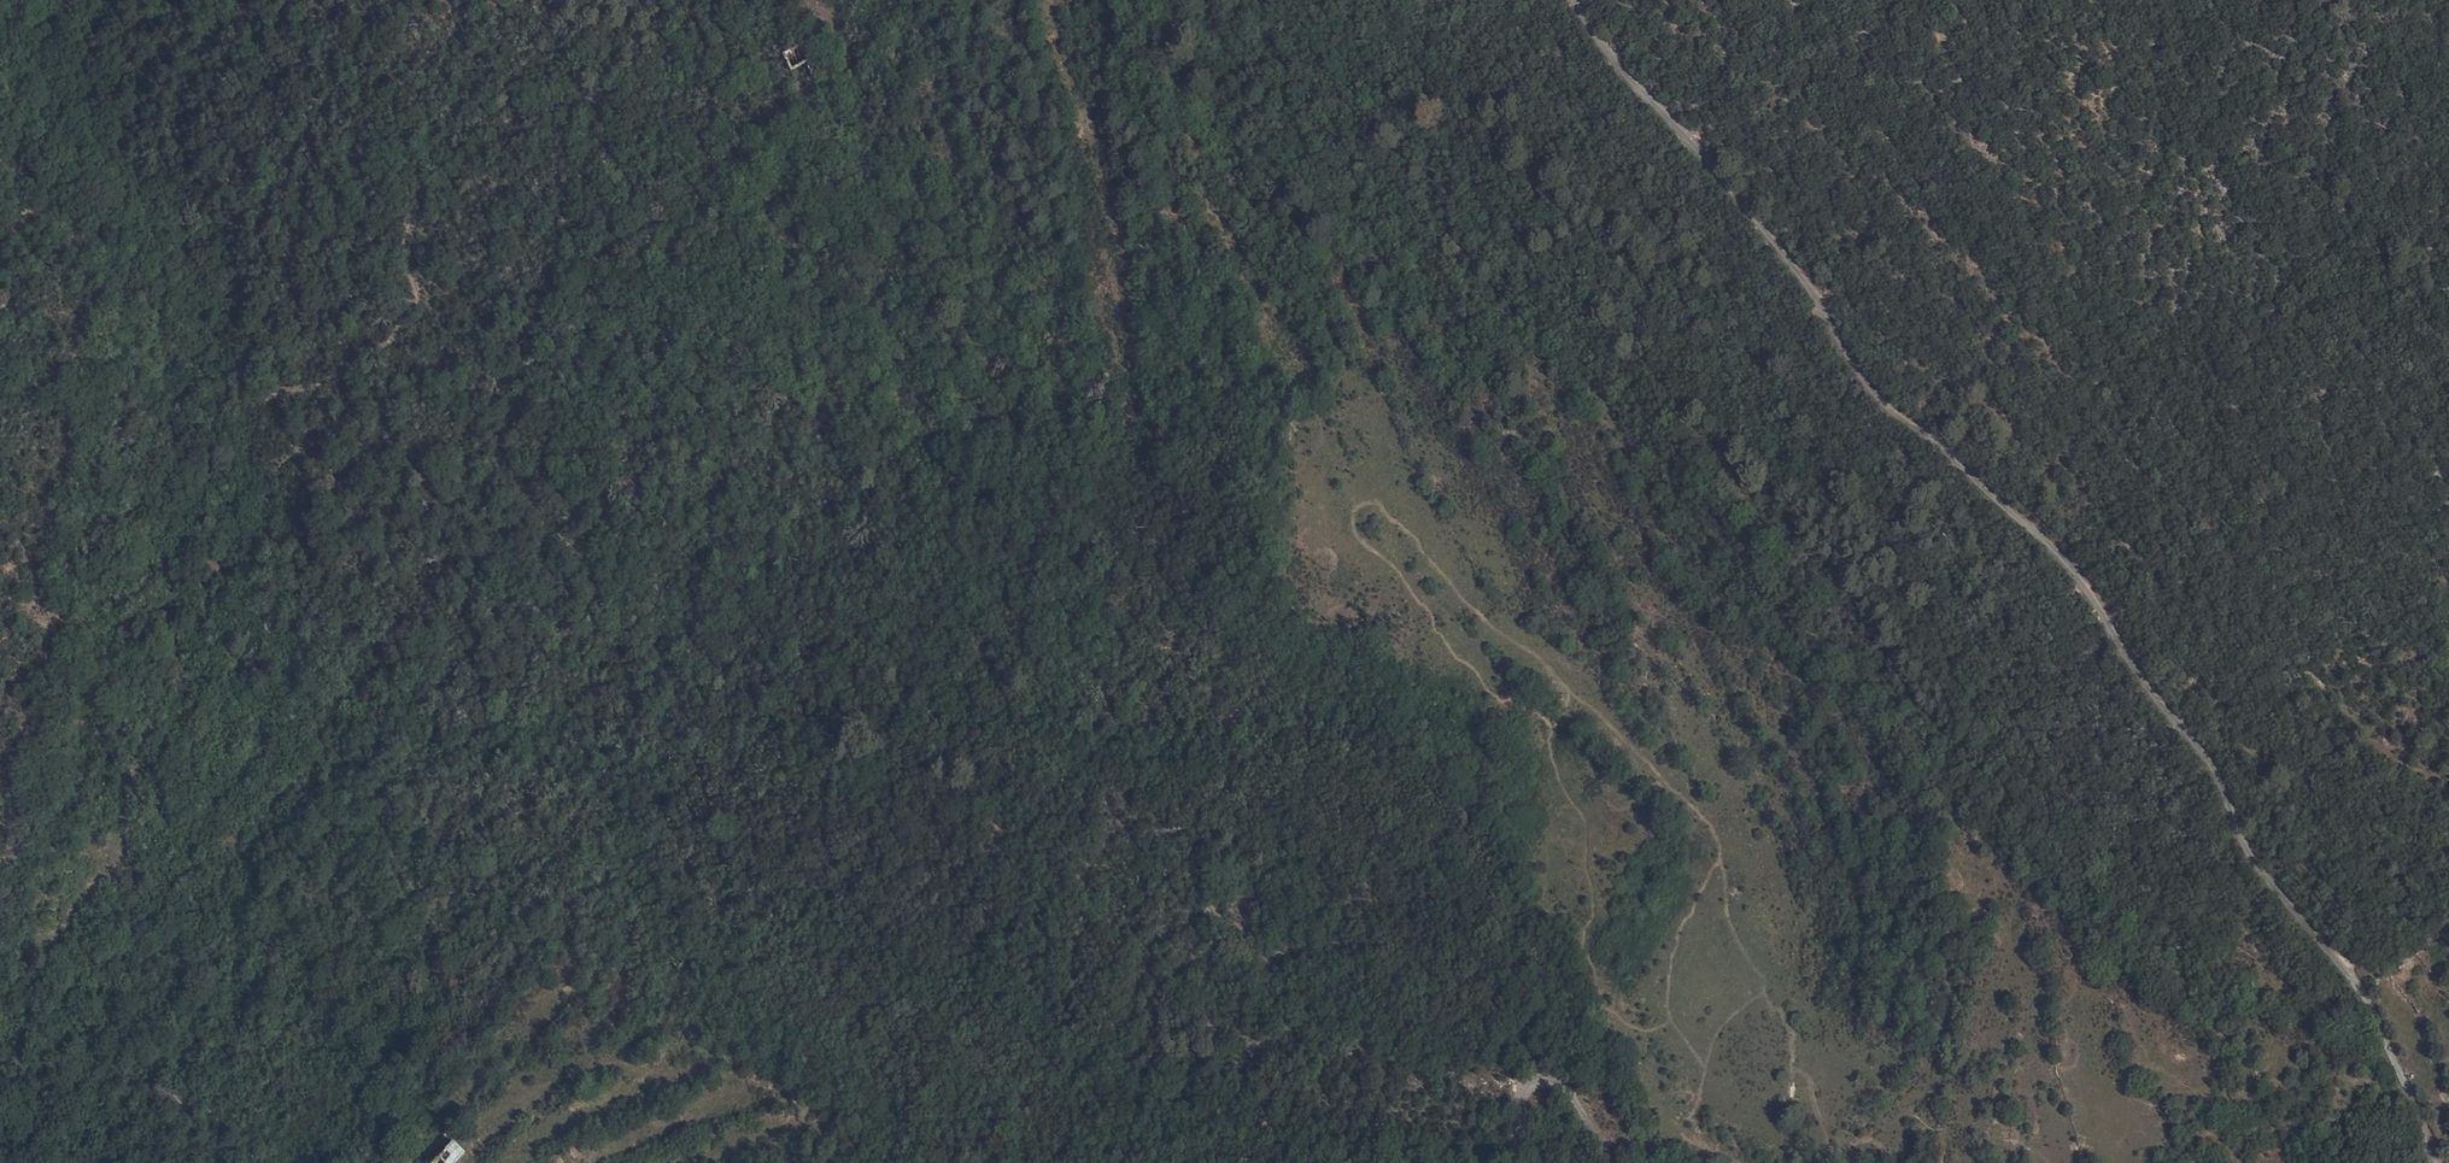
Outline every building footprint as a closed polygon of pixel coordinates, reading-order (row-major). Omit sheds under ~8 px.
[(811,59),(818,72),(831,64),(811,26),(806,29),(810,36),(785,51),(794,68),(811,59)] [(454,1138),(431,1162),(456,1162),(468,1150),(454,1138)]
